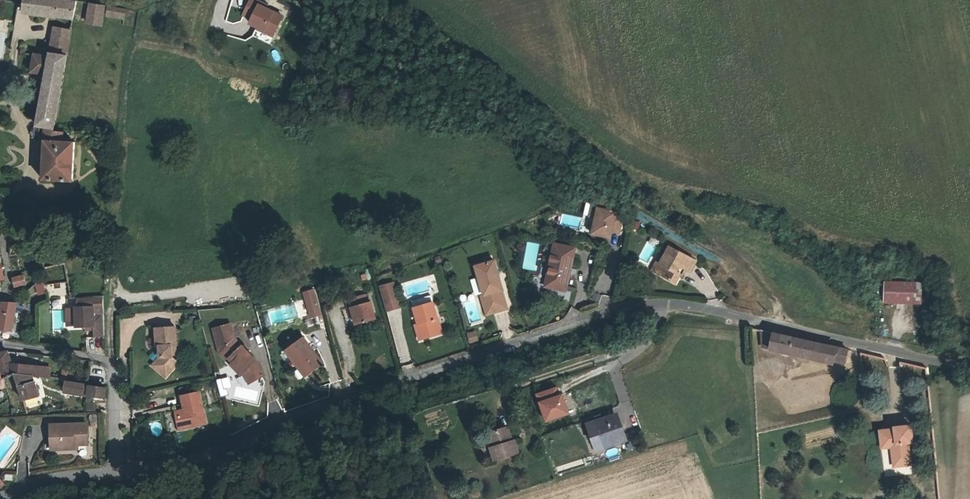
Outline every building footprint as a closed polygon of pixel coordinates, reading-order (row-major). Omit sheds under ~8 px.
[(79,10),(80,6),(61,2),(48,0),(30,0),(28,13),(77,22),(79,10)] [(242,15),(251,19),(248,26),(272,37),(283,15),(265,7),(266,4),(257,0),(250,0),(242,15)] [(108,11),(80,6),(79,10),(92,13),(90,27),(106,30),(108,11)] [(112,12),(111,20),(128,23),(130,15),(112,12)] [(62,31),(60,46),(73,48),(75,33),(62,31)] [(73,48),(60,46),(59,53),(51,52),(51,56),(72,59),(73,48)] [(72,59),(51,56),(51,59),(28,56),(26,74),(51,78),(43,131),(53,132),(46,183),(75,187),(81,147),(68,145),(69,138),(60,137),(72,59)] [(597,207),(591,234),(610,239),(612,232),(619,233),(622,219),(616,218),(617,212),(597,207)] [(638,229),(640,222),(632,220),(630,228),(638,229)] [(552,267),(548,287),(565,291),(574,248),(555,243),(549,267),(552,267)] [(666,272),(661,279),(678,288),(683,280),(679,278),(683,272),(689,275),(693,277),(698,266),(672,253),(667,263),(663,270),(666,272)] [(656,276),(661,279),(666,272),(663,270),(667,263),(663,261),(656,276)] [(493,262),(474,268),(484,297),(487,296),(491,307),(484,309),(487,316),(507,310),(501,291),(502,291),(493,262)] [(685,281),(689,275),(683,272),(679,278),(683,280),(685,281)] [(43,279),(37,284),(41,295),(48,292),(43,279)] [(22,281),(12,284),(13,293),(23,291),(22,281)] [(63,282),(50,284),(51,293),(65,290),(63,282)] [(394,282),(379,286),(387,311),(401,306),(394,282)] [(883,288),(882,308),(919,310),(920,289),(883,288)] [(303,293),(310,317),(321,314),(313,289),(303,293)] [(484,297),(481,298),(484,309),(491,307),(487,296),(484,297)] [(351,311),(353,318),(355,328),(374,323),(370,304),(365,306),(364,298),(345,303),(348,312),(351,311)] [(1,331),(18,332),(22,313),(17,313),(18,302),(5,304),(1,324),(1,331)] [(418,325),(422,339),(440,333),(431,303),(413,308),(418,325)] [(105,335),(106,313),(96,312),(96,305),(78,305),(77,325),(87,325),(95,326),(95,328),(95,335),(105,335)] [(216,330),(221,354),(230,344),(233,342),(231,327),(216,330)] [(161,356),(153,366),(166,376),(177,363),(171,359),(174,355),(174,346),(175,346),(174,329),(154,330),(155,346),(160,346),(161,356)] [(476,331),(468,334),(470,342),(479,340),(476,331)] [(769,354),(774,335),(759,331),(769,354)] [(846,355),(774,335),(769,354),(832,370),(833,366),(842,369),(846,355)] [(87,352),(94,351),(93,336),(85,337),(87,352)] [(307,375),(323,363),(304,337),(285,351),(295,364),(297,363),(307,375)] [(233,342),(230,344),(237,352),(240,349),(233,342)] [(244,376),(243,376),(248,386),(262,379),(255,365),(240,349),(237,352),(230,344),(221,354),(227,361),(229,360),(233,363),(231,365),(237,372),(239,371),(244,376)] [(17,375),(34,377),(42,378),(45,367),(14,362),(12,351),(8,351),(0,354),(0,366),(4,380),(17,375)] [(54,368),(45,367),(42,378),(53,379),(54,368)] [(39,397),(34,377),(17,375),(23,401),(39,397)] [(221,397),(228,395),(226,388),(231,387),(228,377),(217,380),(221,397)] [(67,390),(90,394),(91,385),(79,383),(73,382),(68,381),(67,390)] [(91,385),(90,394),(110,397),(109,387),(91,385)] [(537,395),(546,421),(568,414),(562,394),(559,395),(556,388),(537,395)] [(198,395),(182,399),(185,413),(186,416),(177,419),(180,432),(205,426),(198,395)] [(85,401),(86,410),(95,409),(94,400),(85,401)] [(605,443),(622,438),(615,417),(599,422),(605,443)] [(605,443),(599,422),(589,425),(596,446),(603,444),(605,443)] [(52,439),(53,448),(73,448),(73,444),(76,444),(86,444),(86,423),(49,424),(50,437),(52,439)] [(496,446),(490,449),(493,460),(518,452),(515,441),(512,442),(508,426),(492,431),(496,446)] [(881,455),(890,454),(895,458),(897,472),(911,470),(909,449),(904,450),(903,437),(895,437),(895,436),(880,438),(881,455)] [(623,441),(622,438),(605,443),(603,444),(603,447),(623,441)]
